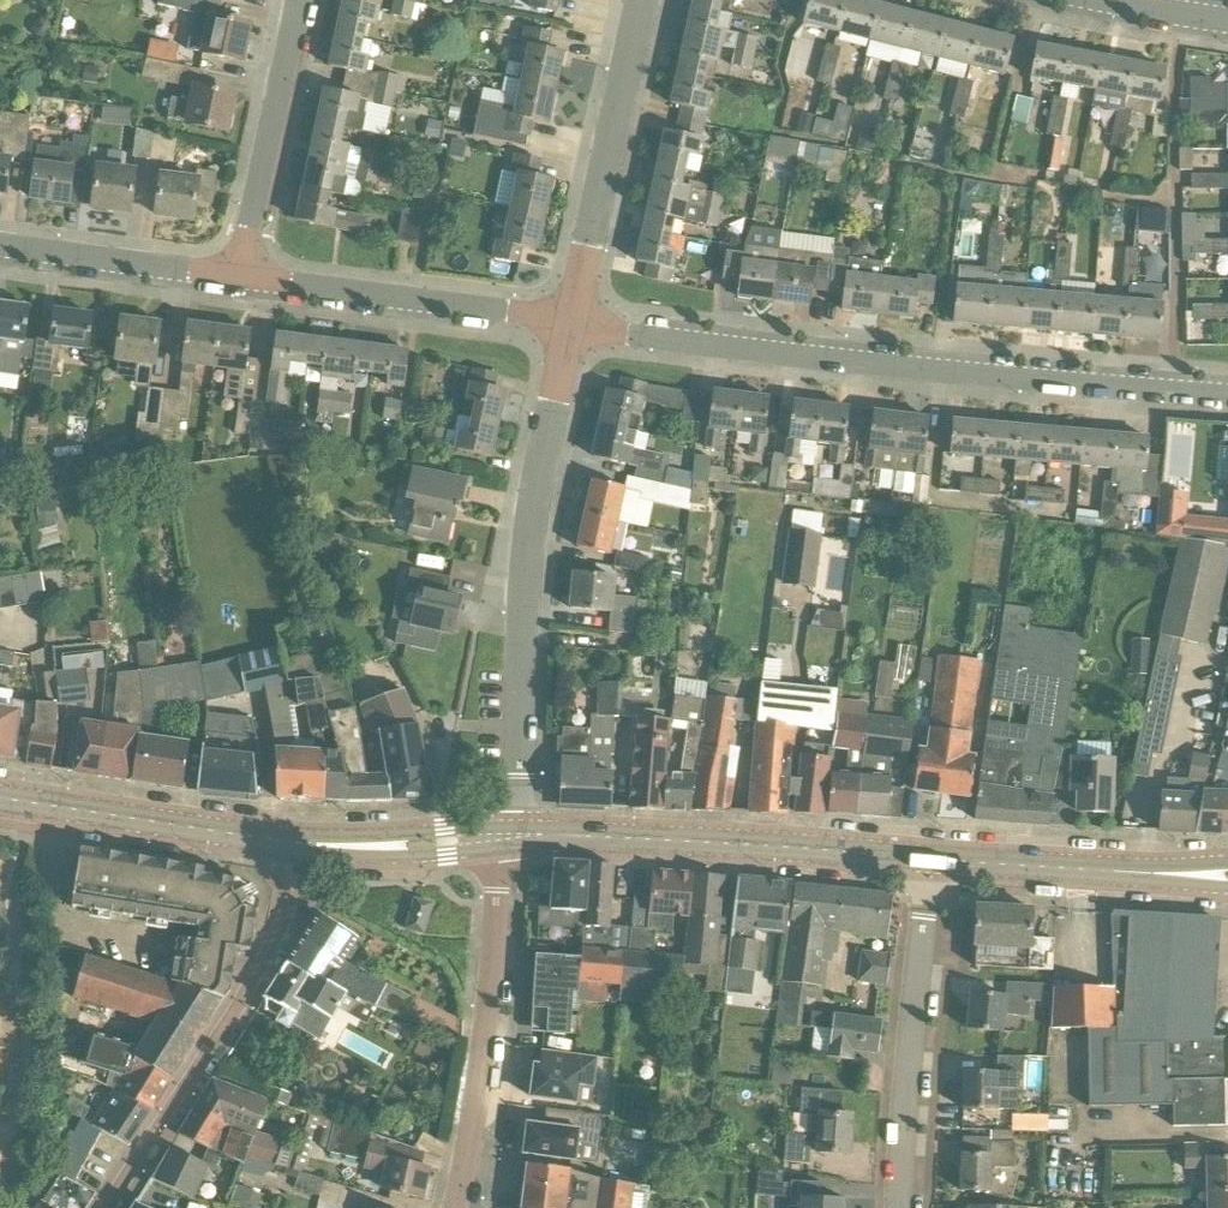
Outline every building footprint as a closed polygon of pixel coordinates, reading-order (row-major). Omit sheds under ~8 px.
[(220,2),(208,0),(159,0),(158,5),(184,10),(184,11),(193,13),(186,49),(203,53),(242,61),(250,25),(216,18),(220,2)] [(376,24),(379,8),(344,0),(337,33),(363,39),(366,22),(376,24)] [(403,0),(396,0),(393,15),(412,19),(416,3),(403,0)] [(531,8),(556,13),(559,0),(532,0),(531,8)] [(693,6),(729,14),(732,0),(694,0),(693,6)] [(846,0),(811,0),(805,24),(838,32),(846,0)] [(838,32),(871,41),(880,6),(859,0),(846,0),(838,32)] [(734,15),(729,14),(693,6),(686,39),(722,46),(736,49),(755,54),(758,38),(730,32),(734,15)] [(880,6),(871,41),(905,49),(914,14),(880,6)] [(920,53),(938,58),(947,23),(914,14),(905,49),(901,64),(908,66),(917,68),(920,53)] [(938,58),(972,67),(981,31),(947,23),(938,58)] [(551,33),(527,28),(523,46),(530,47),(522,81),(557,88),(564,53),(548,50),(551,33)] [(981,31),(972,67),(971,67),(970,67),(967,80),(967,81),(979,84),(980,84),(984,70),(1005,75),(1014,40),(981,31)] [(363,39),(337,33),(330,66),(365,74),(369,57),(359,55),(363,39)] [(38,48),(43,48),(47,44),(47,43),(47,38),(43,35),(37,35),(34,40),(34,42),(34,45),(38,48)] [(705,77),(713,79),(716,62),(719,62),(722,46),(686,39),(679,71),(705,77)] [(828,45),(823,65),(837,68),(842,49),(828,45)] [(1038,45),(1031,78),(1064,84),(1070,51),(1038,45)] [(751,70),(755,54),(736,49),(732,65),(734,66),(751,70)] [(1070,51),(1064,84),(1096,90),(1102,57),(1070,51)] [(1115,113),(1125,114),(1134,63),(1102,57),(1096,90),(1092,108),(1115,113)] [(146,59),(141,78),(195,89),(196,87),(197,87),(201,71),(146,59)] [(908,66),(901,64),(899,64),(894,62),(890,81),(904,85),(908,66)] [(1134,63),(1125,114),(1131,116),(1141,117),(1145,101),(1160,104),(1166,70),(1134,63)] [(832,86),(837,68),(823,65),(818,83),(832,86)] [(85,67),(82,84),(97,86),(100,69),(85,67)] [(702,93),(705,77),(679,71),(672,104),(684,106),(681,120),(704,125),(707,111),(708,112),(711,95),(702,93)] [(377,90),(400,95),(406,96),(409,80),(380,74),(377,90)] [(973,106),(979,84),(967,81),(967,80),(959,79),(953,101),(967,105),(973,106)] [(549,124),(557,88),(522,81),(515,115),(509,114),(511,107),(481,101),(474,135),(500,141),(518,145),(527,147),(529,137),(531,137),(534,121),(549,124)] [(899,103),(904,85),(890,81),(885,100),(899,103)] [(1225,85),(1226,110),(1211,110),(1211,124),(1227,124),(1227,85),(1225,85)] [(235,95),(197,87),(196,87),(195,89),(192,103),(172,99),(168,119),(227,132),(235,95)] [(318,122),(344,127),(362,131),(366,113),(357,111),(360,97),(325,89),(318,122)] [(377,90),(373,107),(396,112),(400,95),(377,90)] [(1017,96),(1011,121),(1027,125),(1033,100),(1017,96)] [(1049,116),(1064,119),(1068,100),(1061,98),(1053,97),(1049,116)] [(967,105),(953,101),(949,116),(963,120),(967,105)] [(458,120),(461,110),(451,108),(449,118),(458,120)] [(1152,136),(1166,139),(1169,112),(1156,110),(1152,136)] [(1191,125),(1211,124),(1211,110),(1191,110),(1191,125)] [(0,113),(0,114),(0,194),(7,195),(12,159),(24,161),(28,133),(30,117),(0,113)] [(1125,114),(1115,113),(1112,130),(1128,133),(1131,116),(1125,114)] [(815,117),(801,114),(796,133),(811,136),(815,117)] [(1064,119),(1049,116),(1046,135),(1058,138),(1060,138),(1064,119)] [(701,139),(704,125),(681,120),(678,134),(666,131),(659,164),(685,170),(689,153),(698,155),(702,139),(701,139)] [(443,124),(429,121),(426,138),(439,141),(443,124)] [(346,162),(359,165),(379,169),(383,154),(349,147),(350,145),(341,143),(344,127),(318,122),(311,155),(337,160),(346,162)] [(848,127),(834,123),(830,138),(845,141),(848,127)] [(727,140),(723,130),(714,134),(718,144),(727,140)] [(860,130),(856,149),(877,153),(881,135),(860,130)] [(1128,133),(1112,130),(1109,147),(1124,150),(1128,133)] [(153,161),(156,136),(138,131),(136,160),(153,161)] [(24,161),(19,193),(26,194),(34,134),(28,133),(24,161)] [(179,141),(156,136),(153,161),(177,164),(179,141)] [(468,142),(453,139),(449,156),(464,159),(468,142)] [(1064,141),(1053,139),(1048,169),(1059,171),(1064,141)] [(519,174),(512,208),(546,215),(554,180),(538,177),(541,160),(516,155),(518,145),(500,141),(495,169),(519,174)] [(1099,178),(1105,145),(1086,141),(1080,174),(1099,178)] [(63,143),(62,150),(39,147),(32,199),(69,204),(74,170),(86,172),(89,146),(74,144),(63,143)] [(827,172),(831,150),(801,144),(798,156),(803,157),(802,168),(827,172)] [(1179,149),(1179,171),(1193,171),(1192,149),(1179,149)] [(346,162),(337,160),(311,155),(304,187),(330,193),(334,176),(343,178),(346,162)] [(682,186),(685,170),(659,164),(652,196),(702,207),(720,211),(724,196),(682,186)] [(379,169),(359,165),(356,181),(376,185),(379,169)] [(135,172),(98,167),(93,207),(130,212),(135,172)] [(1065,176),(1064,185),(1077,186),(1079,171),(1069,170),(1068,177),(1065,176)] [(197,179),(162,176),(157,215),(194,219),(196,199),(212,201),(215,173),(198,171),(197,179)] [(1192,190),(1211,190),(1211,175),(1192,176),(1192,190)] [(1211,175),(1211,190),(1227,190),(1227,175),(1211,175)] [(966,196),(973,197),(977,198),(979,191),(980,183),(968,181),(966,196)] [(327,210),(330,193),(304,187),(297,220),(365,234),(369,219),(350,215),(327,210)] [(720,211),(702,207),(652,196),(645,229),(671,235),(675,218),(717,227),(720,211)] [(546,215),(512,208),(505,242),(498,241),(494,258),(519,263),(523,247),(539,250),(546,215)] [(1138,209),(1136,232),(1169,235),(1172,212),(1138,209)] [(398,241),(400,241),(417,245),(424,214),(405,210),(398,241)] [(685,238),(671,235),(645,229),(638,261),(649,264),(646,278),(669,283),(672,270),(673,270),(676,253),(681,254),(685,238)] [(1004,237),(990,236),(988,256),(1002,257),(1004,237)] [(1192,254),(1196,254),(1212,254),(1212,239),(1192,239),(1192,247),(1192,254)] [(1212,254),(1227,253),(1227,239),(1212,239),(1212,254)] [(1058,242),(1056,261),(1070,262),(1072,243),(1058,242)] [(739,296),(774,301),(781,249),(745,245),(744,255),(727,252),(724,278),(741,280),(739,296)] [(1182,247),(1182,262),(1186,261),(1196,261),(1196,254),(1192,254),(1192,247),(1182,247)] [(1125,267),(1139,268),(1141,249),(1126,248),(1125,267)] [(781,249),(774,301),(810,305),(812,289),(828,291),(832,256),(781,249)] [(843,309),(878,314),(883,279),(885,263),(849,258),(850,251),(833,249),(832,256),(828,291),(845,293),(843,309)] [(988,256),(986,274),(993,275),(1001,275),(1002,257),(988,256)] [(1055,280),(1062,281),(1069,281),(1070,262),(1056,261),(1055,280)] [(1123,286),(1131,287),(1137,288),(1138,285),(1138,284),(1139,268),(1125,267),(1124,279),(1123,286)] [(993,275),(986,274),(959,272),(958,286),(955,323),(989,326),(992,289),(993,275)] [(992,289),(989,326),(1023,329),(1026,292),(1028,277),(1001,275),(993,275),(992,289)] [(883,279),(878,314),(914,318),(916,302),(933,304),(936,279),(918,277),(917,284),(883,279)] [(1058,332),(1061,295),(1062,281),(1055,280),(1046,280),(1044,294),(1026,292),(1023,329),(1058,332)] [(1131,287),(1129,301),(1126,338),(1160,341),(1164,304),(1164,290),(1164,286),(1138,285),(1137,288),(1131,287)] [(1095,298),(1079,297),(1061,295),(1058,332),(1073,333),(1092,333),(1095,298)] [(1126,338),(1129,301),(1095,298),(1092,333),(1092,335),(1126,338)] [(0,303),(0,377),(19,380),(22,360),(24,341),(30,308),(0,303)] [(1192,305),(1192,307),(1192,320),(1212,320),(1212,305),(1192,305)] [(1212,320),(1227,320),(1227,305),(1212,305),(1212,320)] [(37,343),(35,362),(34,370),(36,370),(54,373),(58,373),(61,346),(89,349),(93,316),(55,311),(51,343),(38,341),(37,343)] [(136,389),(151,391),(151,388),(160,325),(123,320),(118,360),(119,360),(117,374),(137,376),(136,389)] [(214,368),(220,328),(189,323),(178,392),(165,390),(159,434),(184,437),(186,422),(189,423),(198,365),(214,368)] [(252,333),(220,328),(214,368),(231,370),(227,402),(241,403),(237,434),(251,436),(257,390),(243,388),(252,333)] [(289,363),(307,365),(310,339),(277,335),(268,404),(284,406),(289,363)] [(334,413),(336,395),(338,379),(343,343),(310,339),(307,365),(324,367),(318,411),(334,413)] [(24,341),(22,360),(35,362),(37,343),(24,341)] [(372,373),(376,347),(343,343),(338,379),(354,381),(356,371),(372,373)] [(409,351),(376,347),(372,373),(389,376),(388,385),(405,387),(409,351)] [(477,402),(473,419),(499,424),(506,391),(495,389),(498,374),(475,369),(468,400),(477,402)] [(52,388),(54,373),(36,370),(34,385),(49,387),(52,388)] [(601,424),(636,431),(642,405),(686,415),(684,424),(698,427),(704,395),(646,384),(624,379),(620,393),(608,391),(601,424)] [(159,434),(165,390),(151,388),(151,391),(148,416),(142,415),(138,442),(159,434)] [(721,430),(737,432),(742,394),(714,391),(707,448),(718,449),(721,430)] [(770,398),(742,394),(737,432),(754,434),(751,453),(763,455),(770,398)] [(352,397),(336,395),(334,413),(350,415),(352,397)] [(399,421),(402,403),(402,402),(386,400),(383,419),(399,421)] [(815,457),(817,442),(822,404),(794,401),(787,455),(774,453),(768,488),(787,491),(787,490),(788,482),(792,458),(799,459),(799,455),(815,457)] [(850,408),(822,404),(817,442),(834,444),(831,463),(843,465),(850,408)] [(333,426),(334,413),(318,411),(317,423),(333,426)] [(895,472),(902,415),(874,411),(867,468),(895,472)] [(902,415),(895,472),(923,475),(930,419),(902,415)] [(492,457),(499,424),(473,419),(470,435),(460,433),(457,449),(492,457)] [(272,433),(273,433),(275,444),(298,445),(300,423),(274,420),(272,433)] [(984,457),(987,424),(954,421),(951,454),(984,457)] [(635,477),(665,484),(668,472),(662,471),(665,455),(633,448),(636,431),(601,424),(594,457),(629,464),(638,466),(635,477)] [(987,424),(984,457),(1016,460),(1019,427),(987,424)] [(426,426),(422,443),(443,447),(446,431),(426,426)] [(1019,427),(1016,460),(1015,476),(1030,477),(1032,461),(1049,463),(1052,429),(1019,427)] [(1052,429),(1049,463),(1081,466),(1084,432),(1052,429)] [(1084,432),(1081,466),(1114,469),(1117,435),(1084,432)] [(1161,453),(1148,452),(1149,438),(1117,435),(1114,469),(1113,484),(1118,484),(1118,492),(1157,495),(1161,453)] [(695,455),(693,480),(710,482),(711,475),(712,457),(695,455)] [(767,469),(753,467),(751,482),(765,483),(767,469)] [(467,480),(414,469),(407,499),(409,499),(417,501),(410,535),(448,543),(455,509),(460,510),(467,480)] [(711,475),(710,482),(712,482),(730,484),(731,477),(711,475)] [(912,505),(927,507),(931,477),(916,476),(912,505)] [(593,480),(586,514),(618,521),(634,524),(640,498),(690,509),(691,504),(692,490),(665,484),(635,477),(632,489),(593,480)] [(960,493),(980,494),(982,480),(962,478),(960,493)] [(693,480),(692,490),(691,504),(708,505),(708,502),(710,482),(693,480)] [(982,480),(980,494),(999,496),(1000,481),(982,480)] [(787,490),(811,493),(812,485),(788,482),(787,490)] [(1102,501),(1116,503),(1118,492),(1118,484),(1113,484),(1104,483),(1102,501)] [(855,501),(856,489),(820,484),(819,497),(855,501)] [(1045,503),(1046,489),(1026,487),(1024,502),(1045,503)] [(1046,489),(1045,503),(1063,505),(1064,491),(1046,489)] [(36,500),(38,528),(58,524),(56,498),(36,500)] [(862,513),(901,518),(903,504),(894,503),(864,500),(862,513)] [(1100,521),(1107,522),(1114,522),(1116,503),(1102,501),(1100,521)] [(618,521),(586,514),(578,547),(611,555),(618,521)] [(1184,518),(1183,537),(1227,544),(1227,522),(1184,518)] [(815,589),(823,535),(822,534),(791,530),(788,530),(781,585),(815,589)] [(1206,645),(1227,545),(1180,538),(1131,775),(1148,778),(1153,754),(1162,756),(1183,657),(1178,656),(1181,640),(1206,645)] [(614,567),(644,574),(647,558),(617,552),(614,567)] [(461,599),(447,596),(450,579),(452,580),(452,578),(413,569),(409,588),(421,591),(413,624),(399,621),(394,642),(434,651),(438,630),(453,634),(454,632),(452,631),(456,616),(457,616),(461,599)] [(638,598),(614,596),(616,577),(575,573),(571,608),(612,612),(610,632),(634,634),(638,598)] [(39,574),(27,576),(32,605),(44,603),(39,574)] [(27,576),(12,578),(18,608),(32,605),(27,576)] [(0,580),(0,592),(3,610),(18,608),(12,578),(0,580)] [(638,601),(638,616),(647,616),(651,612),(652,602),(638,601)] [(840,614),(848,615),(849,607),(841,606),(840,614)] [(1016,823),(1016,822),(1030,823),(1050,825),(1054,801),(1052,801),(1054,788),(1062,749),(1082,636),(1034,628),(1036,613),(1010,609),(1008,624),(994,700),(1033,708),(1029,727),(990,720),(978,785),(975,819),(1016,823)] [(929,637),(960,642),(962,624),(932,620),(929,637)] [(92,644),(107,642),(106,622),(90,623),(92,644)] [(322,752),(322,750),(319,729),(330,729),(326,708),(314,661),(307,629),(305,622),(276,628),(279,647),(286,683),(295,681),(299,707),(305,705),(313,750),(291,748),(291,742),(296,741),(285,683),(265,688),(265,690),(279,750),(278,798),(323,801),(322,752)] [(307,629),(314,661),(326,708),(330,729),(340,767),(348,802),(391,801),(388,778),(385,779),(384,770),(367,771),(360,737),(356,709),(350,691),(329,623),(307,629)] [(136,643),(139,671),(158,667),(153,640),(136,643)] [(1150,641),(1134,640),(1132,675),(1148,675),(1150,641)] [(286,683),(279,647),(238,655),(238,658),(246,694),(265,690),(265,688),(285,683),(286,683)] [(0,663),(0,666),(11,667),(14,653),(2,651),(0,663)] [(915,790),(943,794),(960,658),(940,655),(928,749),(920,748),(915,790)] [(206,702),(246,694),(238,658),(201,667),(206,700),(206,702)] [(922,658),(919,682),(931,684),(934,659),(922,658)] [(960,658),(943,794),(970,797),(976,755),(968,754),(980,661),(960,658)] [(890,699),(892,690),(895,664),(880,661),(875,697),(890,699)] [(157,707),(206,700),(201,667),(200,663),(158,667),(139,671),(144,696),(132,781),(183,788),(189,743),(149,738),(150,732),(155,730),(157,707)] [(54,675),(59,704),(90,701),(87,671),(54,675)] [(99,776),(132,781),(144,696),(139,671),(115,676),(113,728),(107,727),(105,742),(99,776)] [(59,704),(54,675),(54,673),(45,674),(48,703),(39,703),(35,725),(34,724),(33,732),(29,765),(52,768),(58,730),(56,705),(59,704)] [(834,714),(837,686),(763,679),(752,787),(751,811),(787,813),(789,791),(799,793),(800,780),(801,775),(791,773),(796,725),(807,726),(832,729),(834,714)] [(564,728),(564,734),(560,805),(586,807),(589,802),(606,802),(606,807),(612,808),(613,784),(614,772),(611,772),(613,716),(619,716),(621,683),(601,682),(599,716),(592,715),(592,729),(564,728)] [(356,709),(360,737),(378,734),(384,770),(385,779),(388,778),(391,801),(433,800),(430,773),(427,774),(419,725),(403,690),(362,704),(356,709)] [(677,693),(673,717),(689,719),(682,771),(667,770),(664,811),(691,812),(691,811),(704,727),(708,698),(677,693)] [(704,727),(691,811),(731,812),(732,788),(737,747),(728,746),(732,719),(757,722),(759,703),(708,697),(708,698),(704,727)] [(39,703),(35,702),(35,704),(13,701),(12,711),(0,709),(0,759),(0,756),(9,757),(9,758),(13,759),(18,729),(33,732),(34,724),(35,725),(39,703)] [(1220,710),(1216,727),(1223,729),(1224,724),(1227,724),(1227,712),(1220,710)] [(255,723),(253,719),(207,713),(198,790),(256,795),(256,772),(255,758),(256,757),(262,757),(262,749),(255,723)] [(633,810),(664,811),(667,770),(673,717),(643,713),(634,786),(633,810)] [(832,773),(829,813),(858,815),(867,716),(834,714),(832,729),(831,741),(830,747),(848,748),(846,774),(832,773)] [(912,719),(867,716),(858,815),(901,818),(903,789),(890,789),(892,751),(910,753),(912,719)] [(69,771),(99,776),(105,742),(107,727),(77,722),(69,771)] [(322,752),(323,801),(348,802),(340,767),(330,729),(319,729),(322,750),(322,752)] [(830,747),(831,741),(805,738),(801,775),(800,780),(799,793),(797,812),(822,815),(830,747)] [(1062,749),(1054,788),(1072,789),(1072,791),(1079,791),(1079,811),(1111,813),(1114,760),(1075,758),(1075,749),(1062,749)] [(1163,794),(1161,830),(1161,831),(1196,833),(1204,793),(1211,757),(1193,753),(1188,781),(1167,780),(1167,794),(1163,794)] [(1196,833),(1221,835),(1222,816),(1225,816),(1227,812),(1227,806),(1227,754),(1222,753),(1218,769),(1221,769),(1219,793),(1204,793),(1196,833)] [(82,848),(73,907),(130,916),(133,897),(136,877),(140,858),(82,848)] [(133,897),(130,916),(188,926),(191,906),(194,887),(196,873),(197,867),(168,863),(140,858),(136,877),(133,897)] [(542,924),(584,928),(585,912),(589,912),(592,864),(556,862),(552,908),(540,907),(540,910),(542,910),(540,926),(542,926),(542,924)] [(584,928),(582,950),(580,981),(623,984),(624,967),(625,954),(609,952),(614,865),(592,864),(589,912),(585,912),(584,928)] [(674,1002),(675,988),(684,989),(686,961),(686,958),(655,956),(657,933),(673,935),(675,914),(690,915),(693,875),(654,872),(652,894),(649,927),(633,926),(631,954),(625,954),(624,967),(623,984),(622,998),(674,1002)] [(238,949),(251,951),(258,910),(245,908),(243,905),(259,893),(252,884),(236,895),(234,892),(236,879),(196,873),(194,887),(191,906),(188,926),(198,927),(196,940),(179,937),(179,939),(188,940),(238,949)] [(693,875),(690,915),(686,958),(686,961),(710,963),(708,990),(727,992),(729,969),(729,966),(732,931),(718,930),(723,878),(693,875)] [(732,931),(729,966),(729,969),(759,972),(762,942),(754,941),(756,929),(788,933),(793,884),(739,879),(735,903),(732,927),(732,931)] [(839,932),(844,889),(795,884),(792,920),(782,982),(821,986),(827,930),(839,932)] [(893,895),(861,891),(857,934),(888,938),(893,895)] [(635,893),(633,926),(649,927),(652,894),(635,893)] [(433,904),(415,899),(407,929),(425,934),(433,904)] [(977,946),(976,966),(1053,971),(1055,939),(1032,938),(1033,909),(978,906),(976,946),(977,946)] [(317,973),(348,992),(374,1007),(386,985),(344,962),(348,956),(352,959),(360,947),(355,944),(359,938),(320,914),(291,958),(311,970),(309,973),(315,977),(317,973)] [(1219,920),(1112,914),(1114,988),(1115,1017),(1118,1017),(1213,1015),(1219,920)] [(238,949),(188,940),(185,960),(176,959),(173,982),(187,987),(206,993),(225,1000),(231,991),(235,963),(238,949)] [(857,981),(864,982),(888,985),(892,956),(861,951),(857,981)] [(578,1012),(580,981),(581,958),(536,955),(533,1009),(537,1009),(537,1018),(545,1019),(544,1033),(571,1035),(573,1012),(578,1012)] [(138,1060),(173,1078),(225,1000),(187,987),(173,982),(86,956),(74,997),(151,1024),(157,1019),(139,1047),(89,1032),(80,1062),(128,1076),(138,1060)] [(311,970),(291,958),(265,998),(267,999),(266,1010),(278,1016),(283,1012),(278,1022),(290,1029),(293,1024),(321,1040),(340,1007),(366,1021),(374,1007),(348,992),(317,973),(315,977),(309,973),(311,970)] [(1017,983),(1016,999),(1007,998),(1007,997),(972,993),(968,1028),(1003,1032),(1005,1014),(1029,1017),(1030,1000),(1039,1001),(1041,984),(1017,983)] [(1051,1030),(1088,1029),(1089,1107),(1120,1106),(1118,1017),(1115,1017),(1114,988),(1054,988),(1051,1030)] [(813,1012),(811,1024),(811,1026),(832,1029),(828,1057),(854,1060),(855,1050),(879,1053),(883,1021),(851,1017),(850,1023),(835,1021),(836,1015),(813,1012)] [(1213,1015),(1118,1017),(1120,1106),(1175,1105),(1175,1082),(1227,1081),(1227,1038),(1212,1038),(1213,1015)] [(593,1105),(599,1057),(542,1050),(542,1051),(552,1053),(550,1067),(535,1065),(531,1097),(593,1105)] [(998,1056),(998,1073),(965,1072),(964,1109),(1019,1110),(1020,1073),(1025,1074),(1025,1057),(998,1056)] [(138,1060),(128,1076),(119,1091),(135,1101),(152,1111),(174,1078),(173,1078),(138,1060)] [(284,1141),(257,1131),(268,1100),(213,1080),(197,1107),(211,1113),(207,1122),(254,1140),(248,1157),(278,1165),(289,1169),(297,1144),(284,1141)] [(1223,1126),(1227,1125),(1227,1127),(1227,1126),(1227,1081),(1175,1082),(1175,1105),(1176,1127),(1223,1126)] [(293,1095),(270,1087),(266,1099),(288,1107),(293,1095)] [(810,1163),(811,1151),(851,1154),(853,1115),(842,1114),(844,1091),(802,1088),(801,1113),(809,1114),(808,1134),(787,1133),(785,1162),(810,1163)] [(149,1117),(152,1111),(135,1101),(132,1107),(112,1096),(95,1126),(104,1131),(105,1132),(129,1146),(149,1117)] [(91,1108),(71,1097),(64,1109),(84,1120),(91,1108)] [(307,1113),(319,1117),(322,1107),(298,1099),(294,1109),(307,1113)] [(248,1157),(254,1140),(207,1122),(211,1113),(197,1107),(180,1134),(210,1147),(224,1153),(245,1162),(275,1174),(278,1165),(248,1157)] [(524,1154),(598,1164),(604,1116),(557,1110),(555,1127),(528,1123),(527,1131),(523,1131),(521,1145),(525,1146),(524,1154)] [(299,1172),(302,1172),(310,1145),(316,1126),(319,1117),(306,1114),(297,1144),(289,1169),(299,1172)] [(320,1147),(328,1149),(335,1121),(319,1117),(316,1126),(325,1128),(320,1147)] [(1029,1117),(1029,1131),(1048,1132),(1049,1117),(1029,1117)] [(98,1145),(105,1132),(104,1131),(95,1126),(84,1120),(76,1133),(98,1145)] [(419,1150),(335,1121),(328,1149),(328,1152),(368,1161),(366,1167),(387,1171),(383,1189),(423,1198),(430,1169),(415,1165),(419,1150)] [(991,1141),(1016,1142),(1016,1132),(991,1131),(991,1138),(991,1141)] [(69,1145),(90,1158),(98,1145),(76,1133),(69,1145)] [(991,1155),(962,1154),(961,1190),(992,1191),(992,1166),(1015,1167),(1016,1142),(991,1141),(991,1155)] [(1227,1191),(1227,1158),(1207,1158),(1207,1144),(1183,1144),(1183,1169),(1205,1169),(1206,1192),(1227,1191)] [(62,1158),(83,1170),(90,1158),(69,1145),(62,1158)] [(224,1153),(210,1147),(204,1161),(172,1148),(152,1178),(192,1202),(210,1168),(214,1171),(224,1153)] [(65,1177),(76,1183),(83,1170),(62,1158),(54,1171),(65,1177)] [(605,1179),(605,1174),(528,1164),(522,1207),(632,1207),(636,1183),(624,1181),(605,1179)] [(625,1173),(624,1181),(636,1183),(641,1184),(643,1168),(633,1166),(625,1173)] [(302,1172),(299,1172),(294,1188),(319,1196),(324,1179),(302,1172)] [(76,1183),(65,1177),(59,1188),(84,1203),(91,1192),(96,1195),(97,1194),(76,1183)] [(792,1182),(790,1207),(843,1207),(843,1201),(845,1201),(845,1198),(821,1198),(821,1182),(792,1182)] [(247,1206),(249,1206),(254,1191),(238,1186),(233,1201),(247,1206)] [(89,1206),(84,1203),(59,1188),(48,1206),(41,1201),(38,1207),(88,1207),(89,1206)] [(1206,1192),(1206,1207),(1227,1207),(1227,1191),(1206,1192)]
